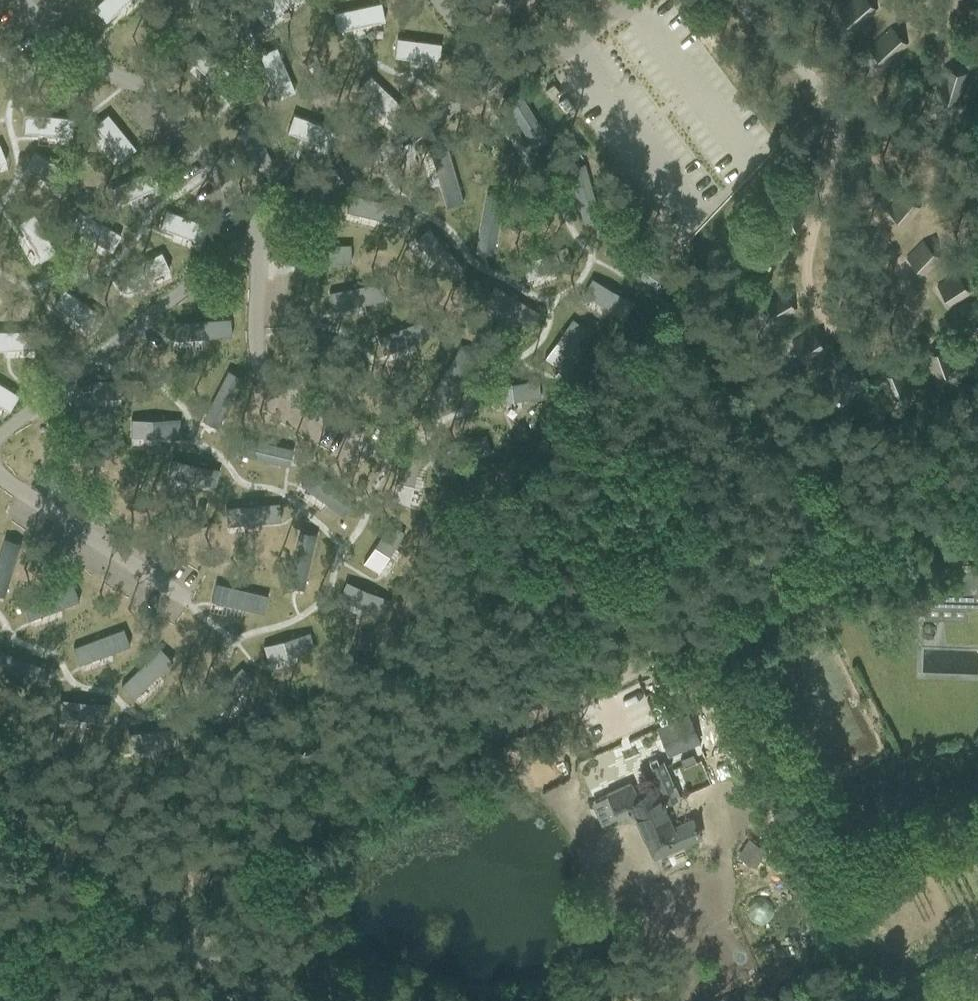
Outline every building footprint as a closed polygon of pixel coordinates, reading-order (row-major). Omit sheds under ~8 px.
[(94,6),(106,20),(128,0),(101,0),(94,6)] [(253,9),(264,23),(292,0),(264,0),(253,9)] [(876,11),(869,3),(866,0),(854,0),(839,14),(855,31),(876,11)] [(381,2),(334,12),(338,29),(384,20),(381,2)] [(888,65),(907,46),(898,38),(889,28),(870,48),(888,65)] [(397,37),(395,55),(438,61),(440,43),(397,37)] [(197,40),(184,54),(216,84),(229,70),(197,40)] [(277,46),(260,53),(278,97),(295,90),(277,46)] [(958,104),(967,75),(957,72),(944,68),(936,98),(958,104)] [(370,75),(358,88),(392,121),(405,108),(370,75)] [(518,89),(503,98),(532,145),(544,138),(547,136),(518,89)] [(26,112),(24,130),(71,135),(73,117),(26,112)] [(108,113),(93,125),(121,159),(136,147),(108,113)] [(293,114),(287,131),(333,147),(339,130),(293,114)] [(253,116),(236,123),(254,164),(270,157),(253,116)] [(448,147),(431,152),(446,206),(464,201),(448,147)] [(35,152),(26,167),(64,189),(73,174),(35,152)] [(585,164),(568,169),(583,222),(592,219),(601,216),(585,164)] [(151,169),(108,189),(115,205),(158,185),(151,169)] [(351,193),(347,211),(378,218),(399,223),(403,206),(351,193)] [(487,193),(477,248),(486,250),(494,252),(504,196),(487,193)] [(906,225),(919,208),(900,193),(886,210),(896,217),(906,225)] [(166,209),(160,226),(201,241),(207,224),(166,209)] [(79,210),(70,226),(111,250),(121,234),(79,210)] [(34,213),(18,222),(40,260),(56,251),(34,213)] [(429,226),(415,238),(436,262),(450,279),(463,268),(429,226)] [(616,240),(606,255),(649,284),(653,287),(663,272),(616,240)] [(923,274),(939,258),(923,241),(906,258),(915,266),(923,274)] [(351,244),(295,245),(295,262),(351,261),(351,244)] [(566,246),(522,263),(528,279),(553,269),(572,262),(566,246)] [(161,251),(118,272),(126,289),(169,268),(161,251)] [(957,273),(937,285),(945,298),(950,305),(969,294),(957,273)] [(592,278),(583,293),(607,307),(625,317),(633,302),(592,278)] [(388,279),(329,292),(333,309),(364,303),(391,297),(388,279)] [(489,292),(484,299),(512,316),(530,327),(539,312),(493,284),(489,292)] [(64,289),(54,304),(93,331),(104,316),(64,289)] [(777,323),(796,311),(789,300),(782,289),(763,302),(777,323)] [(231,318),(175,321),(176,339),(232,335),(231,318)] [(428,318),(378,336),(384,353),(414,342),(434,335),(428,318)] [(572,318),(544,358),(559,368),(575,345),(586,328),(572,318)] [(0,331),(0,349),(32,348),(32,330),(0,331)] [(805,363),(826,352),(820,341),(814,330),(793,341),(805,363)] [(956,368),(948,345),(943,347),(924,355),(932,377),(956,368)] [(458,349),(430,393),(445,403),(473,358),(458,349)] [(889,397),(910,388),(901,367),(892,371),(880,376),(889,397)] [(228,369),(202,419),(218,427),(243,377),(228,369)] [(830,392),(852,401),(861,380),(850,375),(839,371),(830,392)] [(539,380),(491,385),(493,402),(520,399),(540,397),(539,380)] [(8,410),(18,394),(0,383),(0,404),(8,410)] [(180,418),(131,419),(132,437),(180,436),(180,418)] [(240,436),(236,453),(289,465),(293,449),(240,436)] [(402,454),(391,502),(408,506),(419,458),(402,454)] [(172,459),(168,476),(215,486),(219,469),(172,459)] [(311,469),(301,483),(327,502),(344,514),(354,501),(311,469)] [(279,503),(226,507),(227,524),(259,522),(280,520),(279,503)] [(389,522),(363,563),(378,572),(404,532),(389,522)] [(300,530),(287,585),(304,589),(317,534),(300,530)] [(0,553),(0,595),(4,596),(21,543),(5,538),(0,553)] [(921,606),(924,606),(968,607),(977,608),(977,566),(926,563),(925,587),(922,586),(921,606)] [(346,581),(339,597),(364,608),(382,616),(389,600),(346,581)] [(215,582),(211,599),(242,607),(264,612),(268,595),(215,582)] [(73,584),(23,602),(29,619),(79,601),(73,584)] [(123,628),(73,647),(79,663),(129,644),(123,628)] [(309,632),(263,645),(268,662),(314,649),(309,632)] [(160,647),(122,684),(134,697),(172,660),(160,647)] [(43,684),(49,668),(0,650),(0,668),(43,684)] [(240,666),(208,701),(220,713),(253,678),(240,666)] [(61,699),(59,716),(106,721),(108,705),(61,699)] [(669,753),(698,741),(687,717),(659,729),(669,753)] [(177,728),(129,733),(131,750),(179,745),(177,728)] [(692,753),(680,759),(684,767),(696,762),(692,753)] [(629,782),(615,788),(606,793),(617,820),(629,815),(628,812),(634,810),(654,856),(701,835),(693,817),(673,826),(665,806),(679,800),(662,760),(647,767),(657,789),(636,798),(629,782)] [(740,938),(755,913),(743,909),(727,932),(740,938)]
